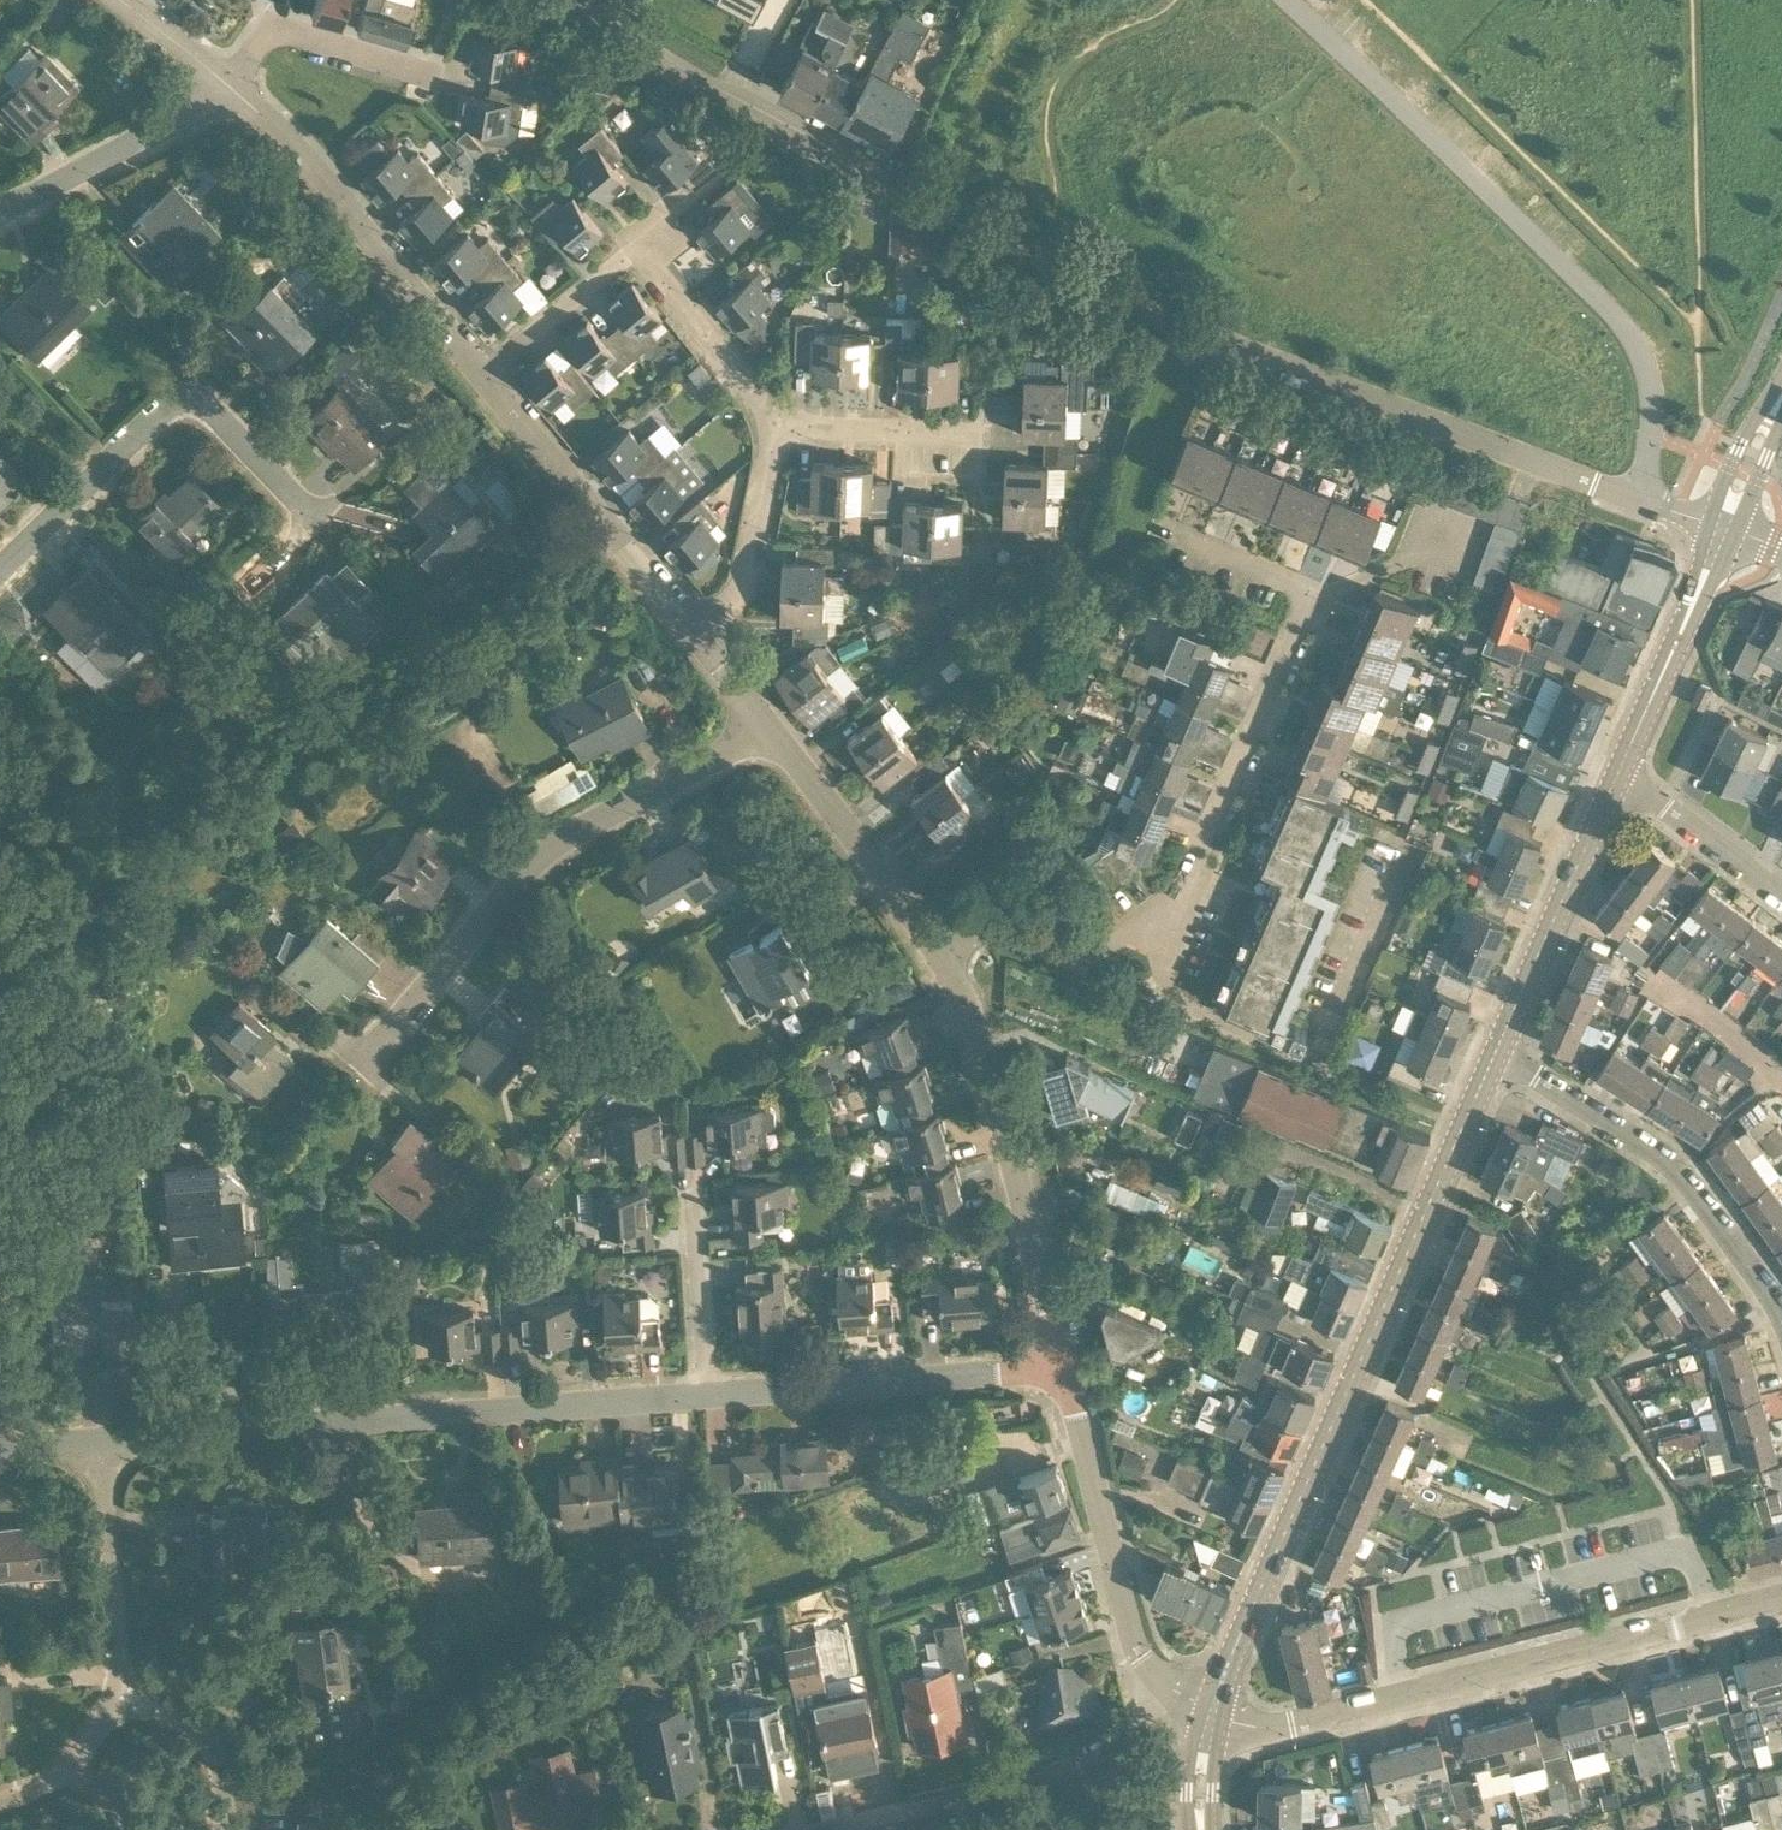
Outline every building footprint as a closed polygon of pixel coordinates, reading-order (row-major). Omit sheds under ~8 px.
[(310,16),(339,25),(347,0),(315,0),(310,16)] [(364,2),(355,30),(404,45),(415,7),(394,0),(365,0),(364,2)] [(765,0),(719,0),(754,19),(765,0)] [(812,105),(855,24),(829,9),(826,7),(782,89),(812,105)] [(865,80),(843,121),(890,146),(918,93),(889,78),(901,56),(910,61),(923,36),(897,22),(892,32),(890,31),(865,80)] [(843,121),(865,80),(849,73),(871,33),(855,24),(812,105),(843,121)] [(493,85),(527,90),(531,63),(518,61),(520,45),(475,38),(471,67),(495,70),(493,85)] [(29,48),(3,72),(15,84),(0,98),(0,109),(30,141),(52,120),(47,114),(74,88),(44,57),(40,60),(29,48)] [(586,52),(576,67),(585,73),(595,59),(586,52)] [(603,107),(625,80),(609,67),(587,94),(603,107)] [(523,117),(527,90),(493,85),(490,99),(467,96),(462,124),(478,127),(478,135),(484,141),(505,144),(520,133),(523,117)] [(645,168),(664,190),(683,175),(692,187),(719,165),(701,143),(700,144),(668,106),(652,119),(657,126),(643,137),(659,157),(645,168)] [(605,200),(628,182),(613,163),(624,154),(602,127),(580,145),(589,155),(576,165),(605,200)] [(747,129),(740,135),(749,144),(755,139),(747,129)] [(464,150),(452,136),(443,144),(454,157),(464,150)] [(471,136),(464,142),(472,154),(480,148),(471,136)] [(355,161),(367,175),(363,178),(382,200),(400,185),(410,196),(437,174),(419,152),(409,161),(399,148),(390,156),(379,142),(355,161)] [(475,162),(466,150),(458,157),(467,168),(475,162)] [(437,174),(410,196),(419,207),(401,223),(419,245),(455,216),(444,204),(454,195),(437,174)] [(820,174),(804,177),(808,195),(824,192),(820,174)] [(717,255),(753,225),(742,213),(752,205),(734,184),(708,206),(717,217),(699,233),(717,255)] [(164,283),(218,235),(172,186),(119,235),(164,283)] [(604,233),(574,198),(563,207),(554,198),(532,216),(554,243),(566,233),(581,252),(604,233)] [(272,218),(261,207),(243,224),(253,235),(272,218)] [(841,218),(824,218),(824,235),(841,235),(841,218)] [(910,242),(928,247),(932,232),(914,227),(910,242)] [(480,282),(507,259),(489,238),(479,246),(469,234),(434,263),(452,285),(471,270),(480,282)] [(766,343),(768,319),(760,309),(772,299),(762,287),(772,279),(754,257),(727,279),(737,290),(718,306),(737,328),(740,332),(742,334),(745,336),(748,338),(751,340),(756,341),(759,342),(763,343),(766,343)] [(507,259),(480,282),(489,293),(471,308),(489,331),(525,301),(515,289),(525,281),(507,259)] [(90,310),(48,269),(0,318),(0,323),(39,361),(90,310)] [(268,374),(315,327),(294,306),(304,296),(281,273),(228,325),(253,350),(248,355),(268,374)] [(115,293),(106,283),(96,293),(105,302),(115,293)] [(616,330),(638,356),(660,339),(651,329),(663,319),(634,283),(612,302),(627,320),(616,330)] [(189,284),(182,291),(189,298),(196,291),(189,284)] [(1036,297),(1026,293),(1021,307),(1032,311),(1036,297)] [(829,315),(842,315),(843,315),(844,301),(829,301),(829,315)] [(331,302),(331,322),(347,322),(347,303),(331,302)] [(638,356),(616,330),(604,339),(589,320),(567,339),(596,374),(608,364),(617,374),(638,356)] [(840,378),(841,336),(814,335),(815,323),(797,322),(795,360),(813,361),(813,377),(840,378)] [(926,397),(928,353),(928,337),(902,336),(902,324),(886,323),(886,343),(885,343),(884,359),(900,359),(899,396),(926,397)] [(884,359),(885,343),(872,342),(872,337),(841,336),(840,378),(870,379),(871,358),(884,359)] [(351,345),(334,363),(347,376),(365,357),(351,345)] [(928,353),(926,397),(959,398),(959,382),(973,382),(975,347),(959,347),(958,354),(928,353)] [(563,373),(547,355),(525,373),(554,408),(566,399),(575,408),(596,390),(574,364),(563,373)] [(1019,407),(1024,407),(1067,408),(1087,409),(1088,384),(1093,384),(1094,363),(1089,362),(1089,358),(1067,357),(1067,362),(1061,361),(1061,363),(1063,363),(1063,366),(1047,365),(1047,379),(1025,378),(1025,395),(1019,395),(1019,407)] [(699,362),(688,371),(701,388),(712,378),(699,362)] [(353,465),(387,432),(341,385),(303,421),(322,440),(325,437),(353,465)] [(1229,412),(1233,401),(1219,396),(1215,407),(1229,412)] [(1233,401),(1229,412),(1243,418),(1247,407),(1233,401)] [(1066,435),(1067,410),(1067,408),(1024,407),(1023,436),(1044,437),(1044,451),(1059,452),(1078,453),(1079,436),(1066,435)] [(1276,431),(1280,420),(1267,415),(1262,426),(1276,431)] [(1280,420),(1276,431),(1290,437),(1294,426),(1280,420)] [(641,478),(668,455),(650,434),(640,442),(630,430),(595,459),(613,482),(632,466),(641,478)] [(1325,450),(1330,439),(1316,433),(1312,444),(1325,450)] [(1196,488),(1214,446),(1188,435),(1171,477),(1196,488)] [(1339,455),(1344,444),(1330,439),(1325,450),(1339,455)] [(1220,498),(1237,456),(1214,446),(1196,488),(1220,498)] [(1005,492),(1049,494),(1050,466),(1078,467),(1078,453),(1059,452),(1044,451),(1043,466),(1006,464),(1005,492)] [(1373,468),(1378,457),(1364,452),(1360,463),(1373,468)] [(25,480),(0,455),(0,505),(25,480)] [(668,455),(641,478),(650,489),(632,504),(650,526),(685,497),(676,485),(686,477),(668,455)] [(1243,508),(1261,466),(1237,456),(1220,498),(1243,508)] [(1392,463),(1378,457),(1373,468),(1387,474),(1392,463)] [(840,508),(841,465),(814,464),(814,480),(799,480),(798,513),(813,513),(813,506),(840,508)] [(841,465),(840,508),(872,509),(871,515),(891,515),(892,481),(873,480),(873,466),(841,465)] [(1267,518),(1285,477),(1261,466),(1243,508),(1267,518)] [(1458,479),(1445,474),(1436,499),(1448,504),(1458,479)] [(218,504),(189,476),(167,497),(163,493),(136,521),(156,541),(145,553),(161,569),(192,538),(188,534),(218,504)] [(1291,528),(1309,487),(1285,477),(1267,518),(1291,528)] [(1458,479),(1448,504),(1460,508),(1470,483),(1458,479)] [(444,581),(494,534),(446,483),(414,514),(436,536),(418,554),(444,581)] [(1470,483),(1460,508),(1472,513),(1482,488),(1470,483)] [(1315,539),(1333,497),(1309,487),(1291,528),(1315,539)] [(1494,492),(1482,488),(1472,513),(1484,517),(1494,492)] [(1048,523),(1049,494),(1005,492),(1004,521),(1026,522),(1026,537),(1055,538),(1057,538),(1058,524),(1048,523)] [(1494,492),(1484,517),(1496,522),(1506,497),(1494,492)] [(1338,549),(1356,507),(1333,497),(1315,539),(1338,549)] [(1506,497),(1496,522),(1509,527),(1518,501),(1506,497)] [(685,569),(720,540),(710,528),(720,519),(703,498),(676,520),(685,532),(666,547),(685,569)] [(1531,506),(1518,501),(1509,527),(1522,531),(1531,506)] [(933,548),(933,505),(905,504),(904,524),(890,524),(889,553),(903,554),(903,547),(933,548)] [(933,505),(933,548),(947,548),(963,549),(963,542),(976,543),(977,528),(962,528),(963,506),(933,505)] [(1356,507),(1338,549),(1364,559),(1381,518),(1356,507)] [(1403,509),(1397,507),(1393,517),(1398,519),(1403,509)] [(1522,531),(1509,527),(1496,522),(1492,534),(1517,544),(1522,531)] [(875,524),(874,553),(889,553),(890,524),(875,524)] [(536,527),(506,547),(521,570),(551,549),(536,527)] [(1592,534),(1587,548),(1567,597),(1634,624),(1650,630),(1679,564),(1675,554),(1601,529),(1598,536),(1592,534)] [(1487,547),(1512,556),(1517,544),(1492,534),(1487,547)] [(825,592),(845,592),(845,574),(826,573),(826,562),(833,562),(834,548),(799,546),(799,562),(784,561),(782,590),(825,592)] [(1512,556),(1487,547),(1482,559),(1508,569),(1512,556)] [(710,567),(701,557),(690,566),(698,576),(710,567)] [(1508,569),(1482,559),(1478,572),(1503,581),(1508,569)] [(125,635),(133,628),(138,623),(85,569),(45,611),(70,636),(82,625),(107,651),(125,635)] [(378,626),(327,572),(272,624),(305,659),(322,642),(324,644),(327,641),(321,635),(335,622),(345,633),(335,642),(347,655),(378,626)] [(1503,581),(1478,572),(1473,584),(1498,594),(1503,581)] [(1629,637),(1634,624),(1567,597),(1509,573),(1489,628),(1491,629),(1488,636),(1546,655),(1564,665),(1565,663),(1579,669),(1584,657),(1619,675),(1635,641),(1629,637)] [(1150,583),(1145,594),(1163,601),(1168,591),(1150,583)] [(961,590),(941,584),(935,603),(955,609),(961,590)] [(844,621),(845,592),(825,592),(782,590),(781,619),(795,619),(795,635),(827,636),(829,636),(830,620),(837,621),(844,621)] [(1408,634),(1418,610),(1378,593),(1368,617),(1408,634)] [(1781,654),(1781,609),(1766,602),(1733,671),(1750,679),(1766,647),(1781,654)] [(618,608),(598,603),(593,623),(613,628),(618,608)] [(879,639),(896,631),(889,617),(872,625),(879,639)] [(1368,617),(1357,641),(1397,658),(1408,634),(1368,617)] [(1164,666),(1226,694),(1231,683),(1224,680),(1236,652),(1181,628),(1165,665),(1164,666)] [(827,643),(827,636),(795,635),(794,643),(780,655),(789,666),(776,678),(794,700),(829,674),(842,664),(827,643)] [(863,635),(846,643),(852,656),(870,648),(863,635)] [(1111,642),(1097,636),(1092,647),(1106,653),(1111,642)] [(1540,673),(1546,655),(1488,636),(1482,651),(1540,673)] [(1347,665),(1387,682),(1397,658),(1357,641),(1347,665)] [(1465,643),(1460,657),(1472,661),(1477,649),(1477,647),(1465,643)] [(1455,671),(1466,675),(1472,661),(1460,657),(1455,671)] [(949,682),(953,678),(963,670),(953,658),(943,667),(939,670),(949,682)] [(1148,670),(1171,680),(1184,685),(1177,700),(1209,714),(1215,701),(1222,704),(1226,694),(1164,666),(1165,665),(1152,660),(1148,670)] [(233,668),(226,661),(218,669),(225,676),(233,668)] [(1387,682),(1347,665),(1336,689),(1367,702),(1376,706),(1387,682)] [(1075,713),(1089,679),(1066,670),(1059,686),(1063,688),(1056,706),(1075,713)] [(856,690),(846,697),(829,674),(794,700),(812,724),(828,712),(837,723),(865,701),(856,690)] [(648,729),(620,675),(585,694),(583,689),(557,702),(582,751),(620,732),(625,741),(648,729)] [(1550,707),(1594,727),(1607,698),(1562,679),(1550,707)] [(1357,726),(1367,702),(1336,689),(1325,684),(1315,708),(1357,726)] [(1703,709),(1712,689),(1700,684),(1691,704),(1703,709)] [(1453,710),(1459,696),(1447,691),(1442,705),(1453,710)] [(1765,718),(1770,707),(1772,705),(1763,700),(1762,703),(1742,693),(1737,703),(1765,718)] [(1204,728),(1209,714),(1177,700),(1165,695),(1159,708),(1141,700),(1136,711),(1153,718),(1155,719),(1206,742),(1211,731),(1204,728)] [(866,761),(901,736),(882,713),(890,707),(881,696),(857,715),(865,726),(849,738),(866,761)] [(978,704),(969,710),(978,724),(987,718),(978,704)] [(1448,724),(1453,710),(1442,705),(1437,719),(1448,724)] [(1582,755),(1594,727),(1550,707),(1537,736),(1582,755)] [(1770,707),(1765,718),(1781,726),(1781,713),(1770,707)] [(1351,739),(1357,726),(1315,708),(1305,732),(1347,750),(1351,739)] [(1475,711),(1472,720),(1462,717),(1458,725),(1488,734),(1510,741),(1517,725),(1475,711)] [(1202,751),(1206,742),(1155,719),(1153,718),(1143,741),(1156,749),(1188,763),(1195,748),(1202,751)] [(1715,747),(1754,766),(1768,738),(1729,719),(1715,747)] [(994,747),(1005,733),(994,723),(983,737),(994,747)] [(1455,723),(1439,761),(1473,772),(1488,734),(1458,725),(1455,723)] [(1347,750),(1305,732),(1294,756),(1298,757),(1336,774),(1347,750)] [(921,775),(933,766),(924,754),(918,758),(901,736),(866,761),(883,784),(912,762),(921,775)] [(1073,741),(1066,738),(1059,757),(1082,766),(1090,748),(1073,741)] [(1156,749),(1143,741),(1135,738),(1125,763),(1117,759),(1116,760),(1185,790),(1190,779),(1183,776),(1188,763),(1156,749)] [(1423,754),(1434,760),(1440,746),(1429,741),(1423,754)] [(1740,794),(1754,766),(1715,747),(1701,775),(1740,794)] [(403,768),(418,760),(413,750),(397,758),(403,768)] [(1428,773),(1434,760),(1423,754),(1417,768),(1428,773)] [(1035,774),(1021,756),(1005,768),(1019,786),(1035,774)] [(1289,780),(1327,796),(1336,774),(1298,757),(1289,780)] [(535,819),(597,783),(586,763),(578,768),(572,758),(533,780),(536,786),(521,795),(535,819)] [(924,826),(963,795),(947,774),(952,770),(943,758),(933,766),(921,775),(913,781),(922,792),(913,799),(924,814),(918,818),(924,826)] [(1181,799),(1185,790),(1116,760),(1112,770),(1142,783),(1136,797),(1168,811),(1174,796),(1181,799)] [(1552,820),(1566,788),(1529,770),(1514,764),(1511,763),(1499,797),(1552,820)] [(1060,792),(1064,780),(1048,774),(1044,786),(1060,792)] [(1452,784),(1434,776),(1426,794),(1445,802),(1452,784)] [(1350,806),(1339,802),(1289,780),(1255,862),(1280,873),(1223,1005),(1219,1003),(1217,1009),(1257,1028),(1258,1025),(1267,1029),(1268,1033),(1273,1033),(1302,1046),(1308,1032),(1277,1018),(1334,888),(1317,881),(1350,806)] [(1408,788),(1401,803),(1413,808),(1419,793),(1408,788)] [(1781,815),(1781,812),(1781,791),(1780,790),(1770,810),(1781,815)] [(963,795),(924,826),(930,833),(936,829),(947,844),(964,831),(973,843),(985,834),(977,823),(982,819),(963,795)] [(1162,825),(1168,811),(1136,797),(1129,812),(1117,807),(1113,816),(1125,822),(1125,821),(1164,838),(1169,828),(1162,825)] [(1407,821),(1413,808),(1401,803),(1396,816),(1407,821)] [(1498,854),(1537,871),(1542,860),(1535,858),(1541,844),(1530,839),(1537,823),(1504,809),(1496,826),(1508,831),(1498,854)] [(1160,848),(1164,838),(1125,821),(1125,822),(1113,816),(1097,850),(1095,848),(1083,857),(1088,864),(1101,855),(1123,884),(1135,875),(1142,858),(1147,860),(1153,845),(1160,848)] [(291,822),(276,834),(289,850),(304,838),(291,822)] [(416,908),(454,863),(415,830),(376,876),(379,878),(367,893),(385,908),(398,893),(416,908)] [(720,891),(690,838),(628,872),(650,910),(686,890),(694,905),(720,891)] [(1658,886),(1668,872),(1676,860),(1651,842),(1632,867),(1658,886)] [(1537,871),(1498,854),(1478,846),(1474,856),(1493,864),(1487,878),(1483,876),(1476,892),(1509,906),(1515,891),(1521,893),(1527,879),(1533,882),(1537,871)] [(1110,894),(1123,884),(1101,855),(1088,864),(1110,894)] [(1664,891),(1658,886),(1632,867),(1614,891),(1640,910),(1647,900),(1654,905),(1664,891)] [(1697,890),(1704,881),(1688,869),(1681,878),(1697,890)] [(1714,928),(1732,903),(1709,886),(1691,910),(1703,919),(1693,932),(1695,934),(1687,945),(1680,940),(1660,965),(1675,977),(1714,928)] [(1639,911),(1640,910),(1614,891),(1595,917),(1621,935),(1632,920),(1659,940),(1666,931),(1653,921),(1639,911)] [(1502,921),(1509,906),(1476,892),(1469,908),(1473,910),(1464,931),(1463,934),(1502,951),(1507,941),(1500,938),(1507,923),(1502,921)] [(1736,944),(1754,920),(1732,903),(1714,928),(1675,977),(1690,987),(1698,976),(1708,962),(1704,960),(1713,947),(1726,957),(1736,944)] [(1408,908),(1403,920),(1415,925),(1420,914),(1408,908)] [(1653,921),(1666,931),(1673,922),(1660,912),(1653,921)] [(324,919),(308,937),(286,928),(275,954),(286,963),(279,971),(321,1007),(340,984),(348,990),(360,976),(374,961),(324,919)] [(1754,920),(1736,944),(1758,961),(1776,937),(1754,920)] [(768,1007),(773,1004),(773,1002),(785,995),(782,989),(810,974),(782,924),(728,955),(759,1010),(767,1005),(768,1007)] [(1463,934),(1464,931),(1448,925),(1437,952),(1429,948),(1423,964),(1440,972),(1474,986),(1480,971),(1486,973),(1492,959),(1498,962),(1502,951),(1463,934)] [(1640,966),(1641,965),(1650,954),(1626,935),(1616,947),(1640,966)] [(1781,975),(1781,941),(1776,937),(1758,961),(1780,977),(1781,975)] [(1569,978),(1598,990),(1600,991),(1614,959),(1584,945),(1569,978)] [(629,959),(615,951),(606,966),(619,974),(629,959)] [(1730,979),(1737,985),(1745,974),(1738,969),(1730,979)] [(1467,1001),(1474,986),(1440,972),(1432,992),(1436,994),(1428,1013),(1467,1031),(1472,1020),(1465,1017),(1471,1004),(1467,1001)] [(1736,986),(1746,993),(1755,980),(1746,973),(1745,974),(1737,985),(1736,986)] [(1585,1020),(1598,990),(1569,978),(1555,1008),(1585,1020)] [(1634,1005),(1639,994),(1620,986),(1616,996),(1615,997),(1634,1005)] [(1634,1005),(1615,997),(1611,1009),(1629,1017),(1634,1005)] [(500,1090),(540,1039),(494,1000),(477,1020),(484,1025),(457,1058),(498,1092),(499,1089),(500,1090)] [(258,1097),(292,1059),(268,1038),(274,1032),(237,1001),(208,1033),(236,1058),(233,1061),(231,1058),(219,1072),(253,1102),(258,1097)] [(1773,1014),(1781,1020),(1781,1002),(1773,1014)] [(1366,1015),(1379,1020),(1384,1008),(1371,1003),(1366,1015)] [(1467,1031),(1428,1013),(1417,1008),(1407,1033),(1451,1052),(1456,1039),(1462,1042),(1467,1031)] [(1571,1052),(1585,1020),(1555,1008),(1541,1040),(1571,1052)] [(858,1012),(844,1018),(850,1030),(863,1023),(858,1012)] [(1675,1013),(1662,1034),(1672,1040),(1676,1043),(1689,1022),(1675,1013)] [(919,1069),(918,1068),(913,1053),(917,1052),(909,1029),(911,1028),(907,1017),(858,1035),(865,1056),(877,1051),(887,1078),(887,1079),(919,1069)] [(1662,1034),(1651,1027),(1641,1044),(1651,1050),(1662,1034)] [(1445,1065),(1451,1052),(1407,1033),(1389,1073),(1422,1087),(1429,1072),(1447,1079),(1452,1068),(1445,1065)] [(1364,1034),(1353,1057),(1375,1067),(1386,1044),(1364,1034)] [(1662,1034),(1651,1050),(1661,1057),(1672,1040),(1662,1034)] [(637,1039),(627,1052),(635,1058),(644,1057),(650,1049),(637,1039)] [(1593,1069),(1609,1046),(1598,1039),(1583,1062),(1593,1069)] [(1625,1091),(1647,1056),(1621,1039),(1616,1048),(1616,1047),(1598,1075),(1625,1091)] [(1214,1044),(1193,1093),(1296,1137),(1298,1133),(1325,1145),(1325,1144),(1345,1099),(1214,1044)] [(1737,1078),(1744,1066),(1722,1053),(1715,1065),(1737,1078)] [(1650,1107),(1672,1072),(1647,1056),(1625,1091),(1650,1107)] [(1123,1118),(1134,1094),(1089,1074),(1091,1068),(1067,1057),(1073,1079),(1048,1087),(1057,1119),(1089,1110),(1087,1101),(1123,1118)] [(1701,1083),(1711,1065),(1702,1060),(1691,1076),(1701,1083)] [(1711,1065),(1701,1083),(1711,1089),(1722,1071),(1711,1065)] [(934,1117),(933,1116),(929,1103),(933,1102),(926,1078),(928,1078),(925,1066),(918,1068),(919,1069),(887,1079),(887,1078),(875,1082),(881,1103),(879,1107),(886,1127),(890,1130),(902,1127),(934,1117)] [(828,1070),(814,1075),(821,1095),(835,1090),(828,1070)] [(1675,1123),(1698,1087),(1672,1072),(1650,1107),(1675,1123)] [(1698,1087),(1675,1123),(1701,1140),(1719,1113),(1693,1097),(1698,1088),(1698,1087)] [(214,1100),(199,1095),(194,1111),(209,1116),(214,1100)] [(1345,1099),(1325,1144),(1411,1181),(1430,1136),(1345,1099)] [(180,1107),(169,1113),(184,1135),(203,1124),(195,1112),(187,1118),(180,1107)] [(686,1134),(689,1164),(705,1163),(704,1150),(757,1146),(756,1130),(762,1129),(762,1128),(773,1127),(776,1123),(775,1111),(771,1108),(761,1109),(709,1113),(710,1132),(686,1134)] [(1190,1146),(1203,1117),(1189,1110),(1175,1139),(1190,1146)] [(1781,1135),(1781,1133),(1768,1114),(1738,1135),(1735,1132),(1709,1151),(1727,1175),(1752,1156),(1781,1135)] [(949,1167),(944,1151),(948,1150),(941,1126),(943,1126),(940,1115),(933,1116),(934,1117),(902,1127),(890,1130),(896,1151),(908,1147),(917,1175),(949,1167)] [(1247,1124),(1224,1115),(1215,1137),(1238,1146),(1247,1124)] [(689,1164),(686,1134),(662,1135),(661,1117),(609,1120),(610,1141),(617,1140),(618,1156),(671,1152),(672,1166),(689,1164)] [(444,1179),(458,1163),(407,1119),(389,1140),(394,1145),(366,1178),(412,1217),(429,1195),(426,1193),(440,1176),(444,1179)] [(845,1122),(830,1127),(835,1142),(850,1137),(845,1122)] [(1536,1137),(1505,1124),(1493,1152),(1524,1166),(1542,1178),(1555,1151),(1575,1160),(1584,1141),(1542,1122),(1536,1137)] [(570,1140),(563,1135),(553,1149),(565,1158),(572,1150),(570,1140)] [(1767,1147),(1774,1157),(1781,1151),(1781,1136),(1767,1147)] [(527,1140),(500,1147),(506,1172),(533,1164),(527,1140)] [(1530,1185),(1544,1194),(1551,1184),(1542,1178),(1524,1166),(1493,1152),(1481,1178),(1525,1197),(1530,1185)] [(1745,1200),(1771,1182),(1752,1156),(1727,1175),(1745,1200)] [(917,1175),(905,1178),(910,1199),(922,1196),(925,1209),(899,1216),(903,1232),(962,1217),(958,1202),(962,1201),(956,1177),(958,1177),(956,1165),(949,1167),(917,1175)] [(734,1241),(763,1238),(762,1221),(784,1219),(783,1203),(789,1203),(786,1169),(768,1170),(769,1184),(735,1187),(737,1212),(731,1213),(734,1241)] [(863,1174),(848,1170),(846,1180),(860,1184),(863,1174)] [(524,1185),(539,1197),(550,1183),(535,1171),(524,1185)] [(1282,1225),(1298,1185),(1265,1171),(1258,1188),(1248,1211),(1282,1225)] [(1163,1188),(1168,1176),(1159,1172),(1154,1184),(1163,1188)] [(1162,1219),(1169,1202),(1111,1178),(1104,1195),(1162,1219)] [(1781,1211),(1781,1182),(1779,1178),(1772,1183),(1771,1182),(1745,1200),(1763,1225),(1781,1211)] [(219,1197),(217,1182),(165,1186),(171,1268),(243,1261),(237,1195),(219,1197)] [(1567,1191),(1553,1182),(1551,1184),(1544,1194),(1559,1204),(1567,1191)] [(1614,1198),(1632,1209),(1642,1193),(1624,1182),(1614,1198)] [(1248,1211),(1258,1188),(1248,1184),(1238,1207),(1248,1211)] [(647,1219),(645,1194),(614,1196),(613,1189),(593,1190),(593,1197),(594,1217),(600,1217),(601,1233),(623,1231),(624,1248),(654,1246),(652,1219),(647,1219)] [(1380,1253),(1392,1224),(1311,1190),(1305,1206),(1320,1212),(1315,1225),(1380,1253)] [(1091,1224),(1100,1228),(1110,1206),(1100,1202),(1091,1224)] [(1522,1246),(1539,1234),(1522,1208),(1504,1220),(1522,1246)] [(1781,1248),(1781,1211),(1763,1225),(1780,1249),(1781,1248)] [(1656,1256),(1682,1238),(1664,1212),(1638,1231),(1656,1256)] [(1485,1258),(1486,1257),(1498,1229),(1470,1216),(1457,1245),(1485,1258)] [(875,1218),(860,1222),(864,1236),(879,1233),(875,1218)] [(918,1245),(930,1235),(923,1227),(912,1237),(918,1245)] [(898,1235),(889,1236),(890,1251),(900,1250),(898,1235)] [(265,1236),(254,1236),(255,1252),(266,1252),(265,1236)] [(1674,1281),(1700,1262),(1682,1238),(1656,1256),(1674,1281)] [(379,1325),(373,1241),(318,1246),(319,1265),(340,1263),(342,1289),(303,1292),(302,1285),(293,1286),(290,1248),(275,1249),(279,1306),(303,1304),(305,1331),(379,1325)] [(1308,1284),(1356,1304),(1374,1264),(1322,1242),(1314,1261),(1293,1252),(1283,1273),(1292,1277),(1308,1284)] [(1494,1261),(1486,1257),(1485,1258),(1457,1245),(1445,1273),(1473,1286),(1478,1273),(1487,1277),(1494,1261)] [(1499,1264),(1515,1270),(1519,1260),(1503,1253),(1499,1264)] [(1627,1278),(1643,1266),(1636,1256),(1619,1268),(1627,1278)] [(844,1261),(844,1274),(876,1273),(876,1260),(844,1261)] [(614,1271),(602,1262),(592,1275),(604,1285),(614,1271)] [(1700,1262),(1674,1281),(1692,1305),(1718,1286),(1700,1262)] [(1510,1281),(1515,1270),(1499,1264),(1494,1274),(1510,1281)] [(1609,1278),(1599,1264),(1590,1269),(1600,1284),(1609,1278)] [(1627,1278),(1634,1288),(1650,1276),(1643,1266),(1627,1278)] [(785,1338),(782,1303),(785,1303),(782,1268),(746,1270),(748,1288),(737,1288),(738,1306),(741,1306),(744,1341),(785,1338)] [(79,1275),(76,1272),(54,1273),(51,1276),(54,1333),(55,1350),(64,1355),(91,1355),(91,1348),(103,1347),(132,1346),(130,1301),(103,1302),(103,1297),(102,1275),(79,1275)] [(1461,1313),(1461,1312),(1473,1286),(1445,1273),(1432,1300),(1461,1313)] [(858,1280),(858,1274),(837,1276),(841,1328),(867,1326),(867,1331),(895,1329),(893,1299),(875,1300),(874,1279),(858,1280)] [(1356,1304),(1308,1284),(1292,1277),(1283,1297),(1251,1284),(1240,1279),(1233,1295),(1244,1300),(1281,1317),(1288,1302),(1298,1306),(1297,1310),(1311,1317),(1345,1332),(1356,1304)] [(957,1282),(957,1279),(922,1282),(925,1322),(942,1320),(943,1327),(961,1325),(961,1322),(996,1320),(993,1279),(957,1282)] [(1167,1307),(1171,1299),(1135,1282),(1130,1292),(1167,1307)] [(1718,1286),(1692,1305),(1710,1330),(1736,1311),(1718,1286)] [(625,1299),(624,1293),(604,1294),(608,1346),(627,1345),(628,1350),(662,1348),(658,1303),(652,1296),(625,1299)] [(1274,1331),(1281,1317),(1244,1300),(1233,1295),(1229,1306),(1236,1319),(1260,1329),(1250,1351),(1268,1359),(1322,1382),(1333,1354),(1293,1337),(1292,1338),(1274,1331)] [(1469,1316),(1461,1312),(1461,1313),(1432,1300),(1420,1327),(1449,1340),(1457,1344),(1469,1316)] [(502,1328),(504,1359),(520,1358),(519,1345),(572,1341),(571,1325),(577,1325),(576,1304),(524,1308),(525,1327),(502,1328)] [(1121,1357),(1155,1339),(1160,1329),(1106,1306),(1102,1316),(1112,1353),(1121,1357)] [(1677,1315),(1670,1306),(1655,1317),(1662,1326),(1677,1315)] [(1474,1319),(1489,1325),(1494,1316),(1494,1315),(1479,1308),(1474,1319)] [(504,1359),(502,1328),(475,1330),(473,1312),(422,1316),(423,1336),(429,1335),(430,1351),(484,1347),(485,1361),(504,1359)] [(1684,1325),(1677,1315),(1662,1326),(1669,1336),(1684,1325)] [(1484,1335),(1489,1325),(1474,1319),(1470,1328),(1484,1335)] [(1512,1336),(1489,1325),(1484,1335),(1483,1339),(1506,1349),(1512,1336)] [(1437,1367),(1449,1340),(1420,1327),(1408,1355),(1437,1367)] [(1710,1379),(1753,1368),(1745,1337),(1714,1345),(1722,1375),(1710,1378),(1710,1379)] [(1268,1359),(1250,1351),(1245,1349),(1233,1377),(1255,1387),(1261,1375),(1268,1359)] [(1424,1396),(1437,1367),(1408,1355),(1396,1384),(1424,1396)] [(1450,1373),(1465,1380),(1470,1370),(1454,1363),(1450,1373)] [(1684,1373),(1687,1385),(1707,1379),(1704,1368),(1684,1373)] [(1713,1410),(1761,1397),(1753,1368),(1710,1379),(1718,1407),(1713,1409),(1713,1410)] [(1461,1390),(1465,1380),(1450,1373),(1446,1384),(1461,1390)] [(1276,1418),(1302,1429),(1314,1401),(1316,1398),(1267,1377),(1261,1389),(1255,1404),(1276,1418)] [(1687,1385),(1690,1396),(1710,1391),(1707,1379),(1687,1385)] [(1656,1396),(1641,1400),(1645,1414),(1660,1410),(1656,1396)] [(1276,1418),(1255,1404),(1242,1397),(1228,1423),(1268,1444),(1291,1454),(1292,1454),(1302,1429),(1276,1418)] [(1702,1444),(1769,1427),(1761,1397),(1713,1410),(1717,1426),(1679,1436),(1680,1438),(1653,1445),(1658,1453),(1666,1452),(1701,1442),(1702,1444)] [(1376,1430),(1404,1442),(1409,1431),(1416,1413),(1389,1401),(1376,1430)] [(1268,1444),(1228,1423),(1218,1419),(1213,1430),(1243,1442),(1240,1448),(1228,1477),(1273,1497),(1291,1454),(1268,1444)] [(1769,1427),(1702,1444),(1705,1454),(1709,1453),(1714,1471),(1745,1463),(1776,1455),(1769,1427)] [(1392,1470),(1404,1442),(1376,1430),(1363,1457),(1392,1470)] [(1417,1447),(1432,1454),(1437,1444),(1422,1438),(1417,1447)] [(828,1481),(825,1440),(784,1443),(785,1452),(734,1456),(737,1488),(757,1486),(756,1476),(786,1474),(787,1484),(828,1481)] [(920,1489),(975,1472),(970,1458),(965,1440),(910,1457),(920,1489)] [(1428,1465),(1432,1454),(1417,1447),(1413,1459),(1428,1465)] [(1126,1450),(1117,1471),(1138,1479),(1147,1459),(1126,1450)] [(1273,1497),(1228,1477),(1178,1456),(1168,1480),(1201,1494),(1198,1501),(1260,1527),(1273,1497)] [(1380,1497),(1392,1470),(1363,1457),(1351,1485),(1380,1497)] [(622,1519),(618,1468),(617,1458),(599,1460),(600,1467),(561,1470),(565,1524),(622,1519)] [(618,1468),(622,1519),(623,1529),(680,1525),(676,1472),(638,1474),(637,1467),(618,1468)] [(990,1521),(1066,1497),(1067,1496),(1056,1468),(1018,1480),(1002,1485),(981,1491),(990,1521)] [(1676,1477),(1686,1492),(1714,1485),(1710,1468),(1676,1477)] [(1772,1515),(1781,1512),(1781,1502),(1776,1481),(1762,1485),(1763,1486),(1772,1515)] [(1367,1525),(1380,1497),(1351,1485),(1339,1512),(1367,1525)] [(1772,1515),(1763,1486),(1752,1489),(1759,1515),(1752,1517),(1758,1538),(1743,1542),(1751,1572),(1781,1564),(1781,1554),(1776,1533),(1772,1515)] [(1515,1487),(1513,1491),(1509,1500),(1520,1505),(1526,1492),(1515,1487)] [(1498,1502),(1506,1505),(1510,1494),(1498,1489),(1495,1496),(1498,1502)] [(419,1559),(490,1554),(486,1491),(456,1493),(457,1503),(415,1506),(419,1559)] [(1393,1503),(1408,1510),(1413,1500),(1398,1493),(1393,1503)] [(243,1501),(243,1497),(212,1499),(213,1510),(197,1513),(196,1513),(199,1570),(200,1570),(200,1568),(233,1566),(232,1547),(267,1545),(263,1500),(243,1501)] [(1388,1514),(1403,1520),(1408,1510),(1393,1503),(1388,1514)] [(1080,1536),(1070,1505),(1042,1514),(1000,1527),(1010,1558),(1080,1536)] [(1355,1552),(1367,1525),(1339,1512),(1327,1540),(1355,1552)] [(1407,1512),(1403,1520),(1413,1526),(1417,1516),(1407,1512)] [(719,1516),(708,1520),(713,1536),(725,1532),(719,1516)] [(1149,1528),(1151,1519),(1140,1516),(1137,1525),(1149,1528)] [(59,1573),(56,1524),(0,1527),(0,1576),(59,1573)] [(334,1552),(333,1536),(315,1537),(317,1553),(334,1552)] [(1342,1581),(1355,1552),(1327,1540),(1314,1568),(1342,1581)] [(1237,1577),(1245,1559),(1218,1547),(1210,1566),(1237,1577)] [(1384,1564),(1389,1554),(1373,1547),(1369,1558),(1384,1564)] [(1406,1562),(1389,1554),(1384,1564),(1402,1571),(1406,1562)] [(1380,1574),(1384,1564),(1369,1558),(1364,1568),(1380,1574)] [(1035,1612),(1080,1597),(1071,1570),(1047,1578),(1042,1564),(1007,1575),(1020,1615),(1035,1611),(1035,1612)] [(1196,1578),(1197,1577),(1167,1564),(1152,1597),(1184,1611),(1198,1578),(1196,1578)] [(1198,1578),(1184,1611),(1216,1626),(1231,1592),(1197,1577),(1196,1578),(1198,1578)] [(1325,1584),(1313,1580),(1309,1591),(1321,1595),(1325,1584)] [(887,1591),(869,1601),(877,1615),(895,1604),(887,1591)] [(1080,1597),(1035,1612),(1044,1638),(1036,1641),(1040,1655),(1069,1645),(1065,1632),(1089,1623),(1080,1597)] [(298,1696),(304,1745),(364,1737),(356,1685),(350,1686),(345,1645),(352,1644),(349,1619),(319,1622),(316,1602),(290,1606),(293,1625),(285,1626),(289,1653),(299,1652),(304,1696),(298,1696)] [(649,1608),(633,1611),(636,1628),(652,1625),(649,1608)] [(1291,1664),(1323,1656),(1322,1653),(1333,1650),(1325,1618),(1316,1621),(1316,1620),(1282,1629),(1291,1664)] [(919,1750),(966,1740),(949,1661),(968,1657),(960,1621),(934,1626),(940,1656),(921,1660),(924,1675),(904,1679),(919,1750)] [(827,1696),(816,1642),(785,1648),(794,1692),(799,1715),(818,1711),(830,1768),(879,1758),(864,1688),(827,1696)] [(1029,1644),(1009,1650),(1013,1662),(1033,1656),(1029,1644)] [(1781,1690),(1781,1657),(1780,1649),(1746,1658),(1752,1683),(1739,1686),(1744,1708),(1754,1746),(1768,1742),(1762,1719),(1777,1716),(1771,1694),(1781,1690)] [(1323,1656),(1291,1664),(1300,1698),(1331,1690),(1323,1656)] [(1362,1682),(1375,1679),(1370,1660),(1357,1663),(1362,1682)] [(1685,1674),(1695,1712),(1696,1713),(1729,1704),(1719,1665),(1685,1674)] [(978,1692),(1006,1683),(1001,1668),(973,1677),(978,1692)] [(1058,1730),(1087,1724),(1096,1693),(1076,1671),(1045,1678),(1036,1706),(1058,1730)] [(1653,1682),(1663,1721),(1695,1712),(1685,1674),(1653,1682)] [(1659,1770),(1649,1732),(1637,1736),(1634,1724),(1625,1689),(1623,1690),(1593,1698),(1608,1758),(1634,1751),(1640,1775),(1659,1770)] [(1610,1766),(1608,1758),(1593,1698),(1558,1707),(1567,1742),(1568,1742),(1571,1751),(1557,1755),(1564,1781),(1569,1800),(1583,1796),(1577,1775),(1610,1766)] [(787,1750),(778,1705),(729,1715),(734,1739),(748,1736),(752,1756),(738,1759),(743,1786),(765,1781),(765,1782),(777,1780),(772,1754),(787,1750)] [(684,1719),(681,1708),(644,1715),(649,1739),(643,1740),(653,1789),(696,1780),(694,1768),(700,1767),(689,1718),(684,1719)] [(1740,1750),(1754,1746),(1744,1708),(1730,1712),(1740,1750)] [(1545,1765),(1551,1785),(1564,1781),(1557,1755),(1544,1759),(1532,1713),(1530,1714),(1498,1722),(1510,1769),(1512,1774),(1545,1765)] [(1474,1765),(1489,1762),(1492,1773),(1510,1769),(1498,1722),(1467,1730),(1466,1727),(1465,1728),(1474,1765)] [(1664,1729),(1649,1732),(1659,1770),(1674,1766),(1666,1733),(1664,1729)] [(1405,1747),(1418,1798),(1451,1789),(1452,1789),(1451,1783),(1448,1773),(1438,1735),(1436,1735),(1437,1739),(1405,1747)] [(1401,1802),(1418,1798),(1405,1747),(1374,1755),(1374,1752),(1372,1752),(1382,1790),(1397,1786),(1401,1802)] [(1751,1747),(1738,1751),(1744,1772),(1756,1768),(1751,1747)] [(569,1750),(534,1757),(542,1795),(525,1798),(523,1784),(494,1790),(503,1829),(540,1829),(584,1821),(580,1803),(600,1798),(594,1770),(574,1775),(569,1750)] [(391,1767),(381,1766),(380,1778),(390,1778),(391,1767)] [(1759,1774),(1739,1780),(1744,1797),(1764,1792),(1759,1774)] [(1470,1806),(1484,1802),(1482,1795),(1477,1776),(1463,1780),(1470,1806)] [(1459,1808),(1470,1806),(1463,1780),(1451,1783),(1452,1789),(1451,1789),(1457,1809),(1459,1808)] [(1375,1817),(1371,1803),(1365,1781),(1352,1785),(1360,1820),(1375,1817)] [(1301,1819),(1302,1786),(1261,1785),(1260,1818),(1301,1819)] [(1765,1795),(1774,1829),(1781,1828),(1781,1799),(1780,1792),(1766,1795),(1765,1795)] [(1774,1829),(1765,1795),(1750,1799),(1758,1829),(1774,1829)] [(1371,1803),(1375,1817),(1379,1829),(1393,1827),(1385,1799),(1371,1803)] [(1472,1817),(1470,1806),(1459,1808),(1462,1819),(1472,1817)] [(1379,1829),(1375,1817),(1360,1820),(1314,1829),(1379,1829)] [(358,1821),(298,1818),(298,1829),(358,1829),(358,1821)]
